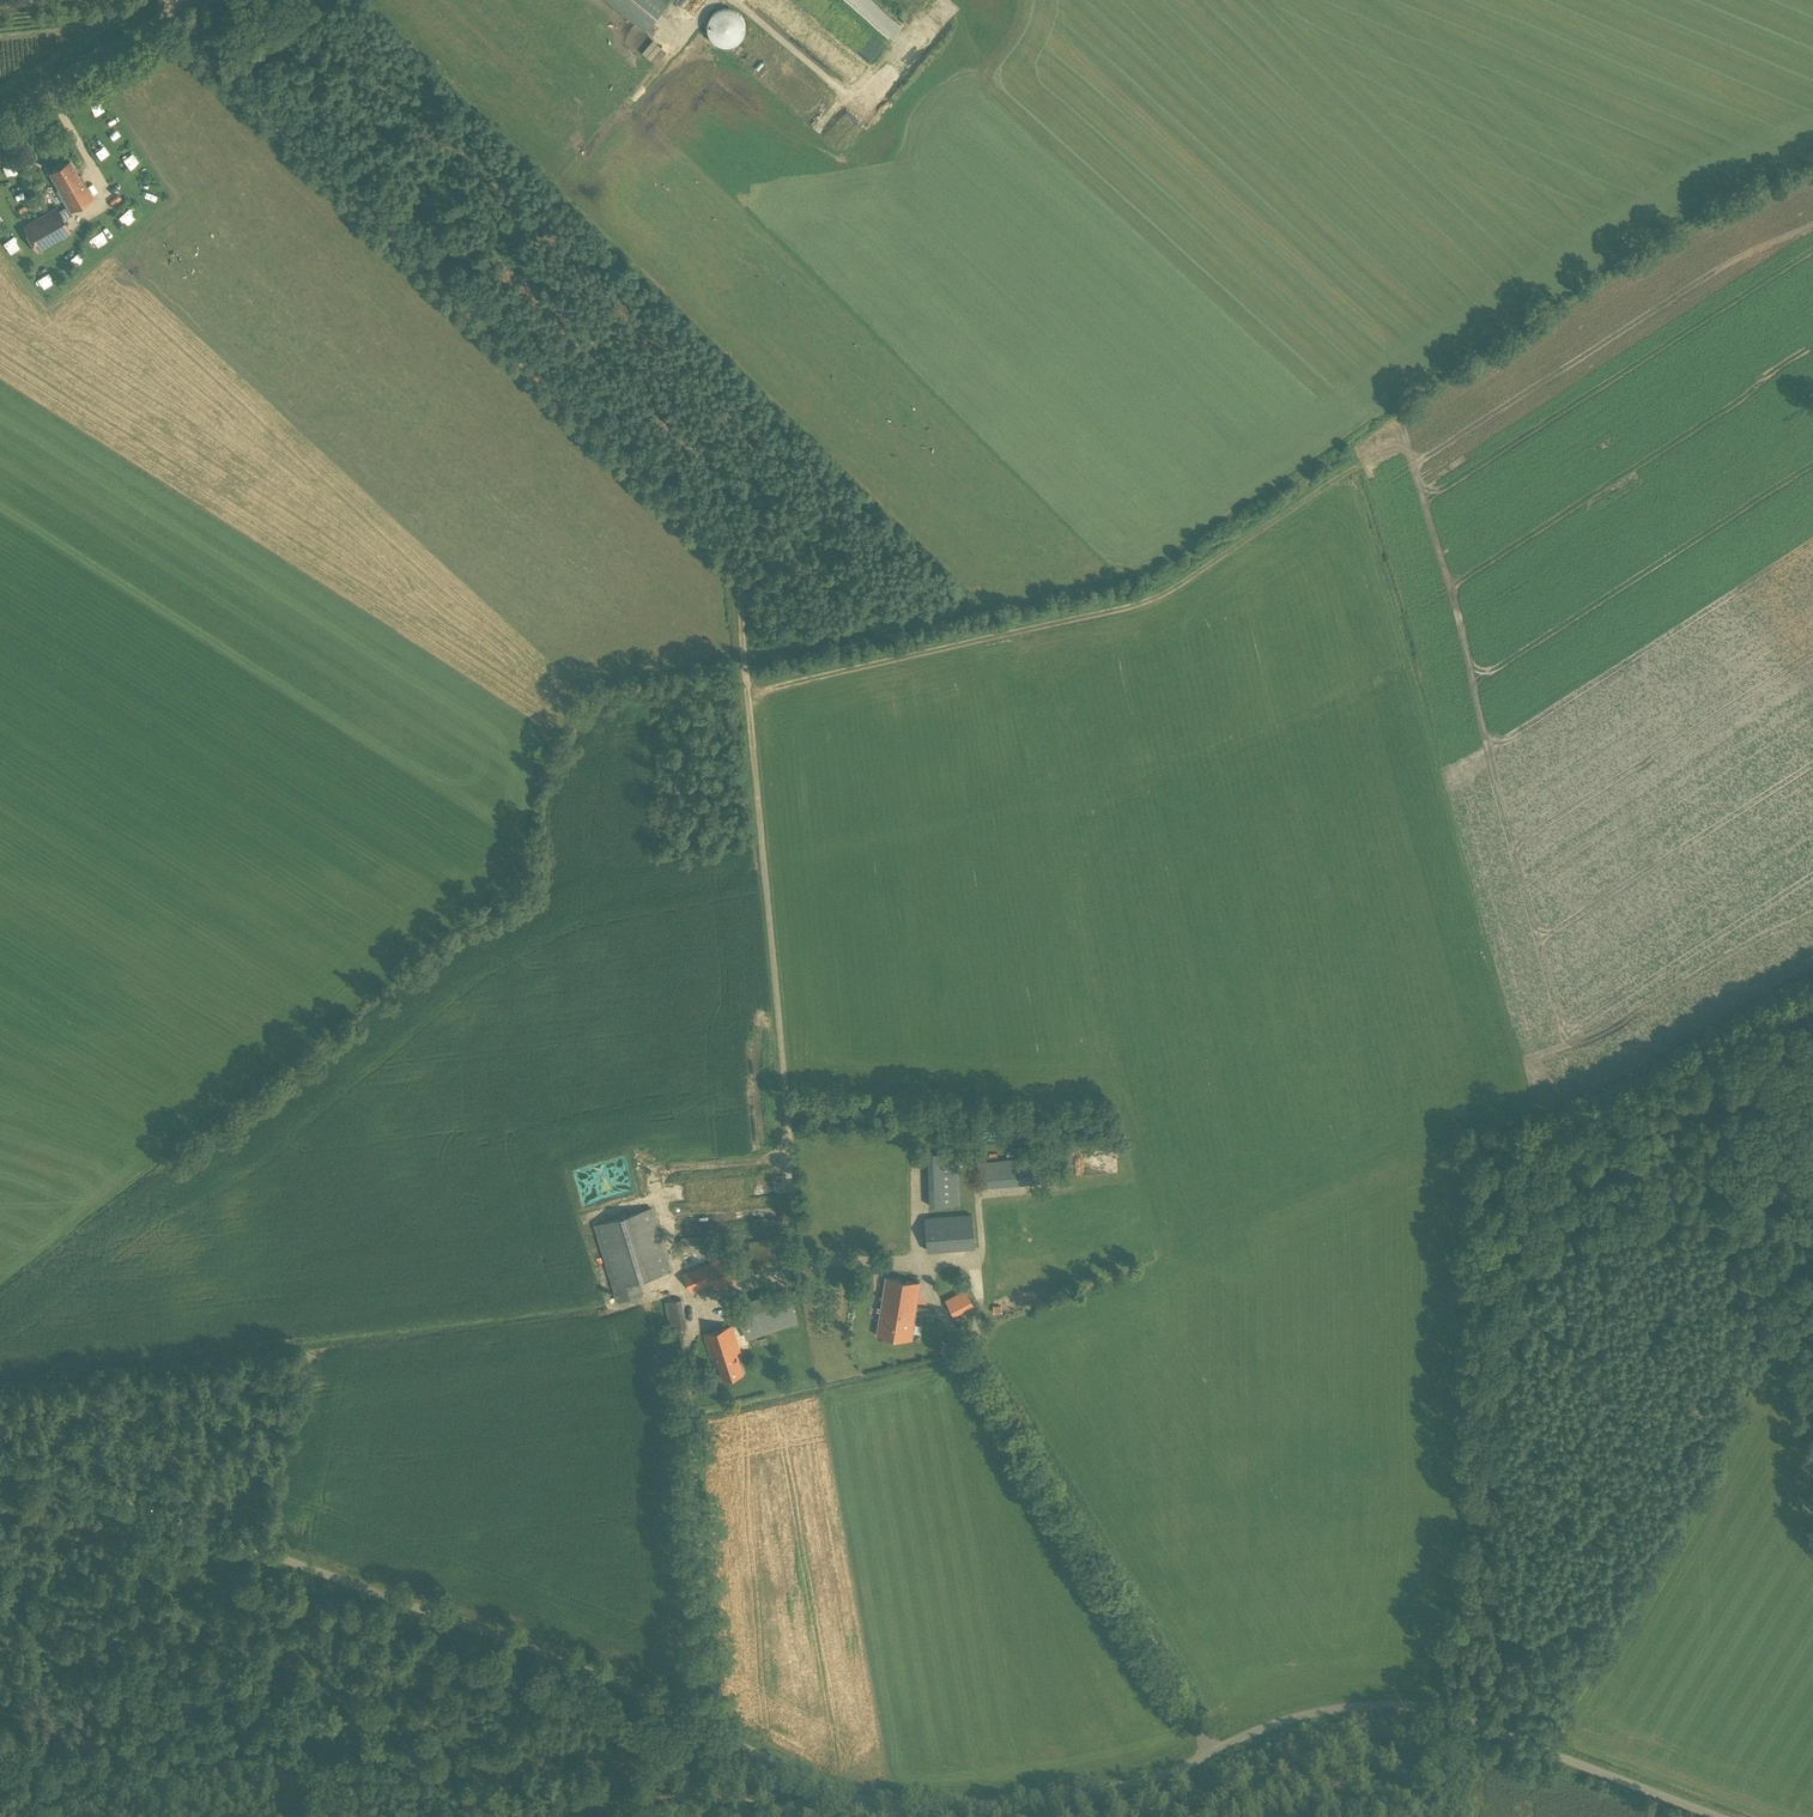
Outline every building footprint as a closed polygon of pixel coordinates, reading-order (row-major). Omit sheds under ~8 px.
[(663,0),(611,0),(646,30),(668,4),(663,0)] [(711,16),(710,17),(710,18),(709,19),(709,21),(708,22),(708,23),(708,25),(707,27),(708,29),(708,30),(708,32),(709,34),(710,36),(711,38),(712,39),(713,41),(715,43),(717,43),(719,45),(721,45),(723,46),(725,46),(727,46),(729,46),(731,46),(733,45),(735,44),(737,43),(739,42),(740,41),(741,40),(742,38),(743,37),(744,35),(745,33),(745,31),(746,29),(746,28),(746,26),(746,24),(745,23),(745,21),(744,20),(744,18),(743,17),(742,16),(741,14),(740,13),(739,12),(737,11),(736,10),(734,9),(733,9),(732,8),(730,8),(728,8),(727,8),(726,8),(724,8),(722,8),(721,9),(720,9),(719,10),(717,10),(716,11),(715,12),(714,13),(712,14),(711,16)] [(644,50),(658,62),(669,50),(655,38),(644,50)] [(871,82),(884,95),(925,52),(912,39),(871,82)] [(70,161),(49,173),(58,188),(56,189),(66,206),(70,212),(95,198),(81,174),(79,175),(77,173),(70,161)] [(132,192),(144,186),(138,176),(127,183),(132,192)] [(61,217),(58,211),(55,207),(23,227),(37,252),(70,232),(70,231),(61,217)] [(957,1152),(928,1153),(929,1207),(957,1206),(956,1188),(959,1188),(957,1162),(957,1152)] [(978,1161),(980,1186),(1042,1181),(1040,1156),(978,1161)] [(639,1279),(672,1271),(653,1207),(594,1224),(612,1286),(618,1302),(644,1294),(639,1279)] [(972,1213),(925,1218),(928,1251),(975,1247),(972,1213)] [(707,1249),(706,1235),(681,1237),(682,1252),(707,1249)] [(708,1237),(710,1250),(716,1249),(714,1236),(708,1237)] [(741,1280),(732,1256),(702,1267),(702,1266),(684,1273),(691,1292),(714,1284),(715,1289),(741,1280)] [(886,1277),(877,1334),(912,1339),(913,1335),(918,1335),(920,1322),(914,1321),(920,1282),(886,1277)] [(955,1313),(976,1303),(968,1286),(947,1296),(955,1313)] [(687,1327),(682,1299),(665,1301),(670,1330),(687,1327)] [(732,1325),(704,1334),(713,1359),(716,1357),(724,1379),(743,1372),(737,1353),(741,1352),(737,1342),(732,1325)]
